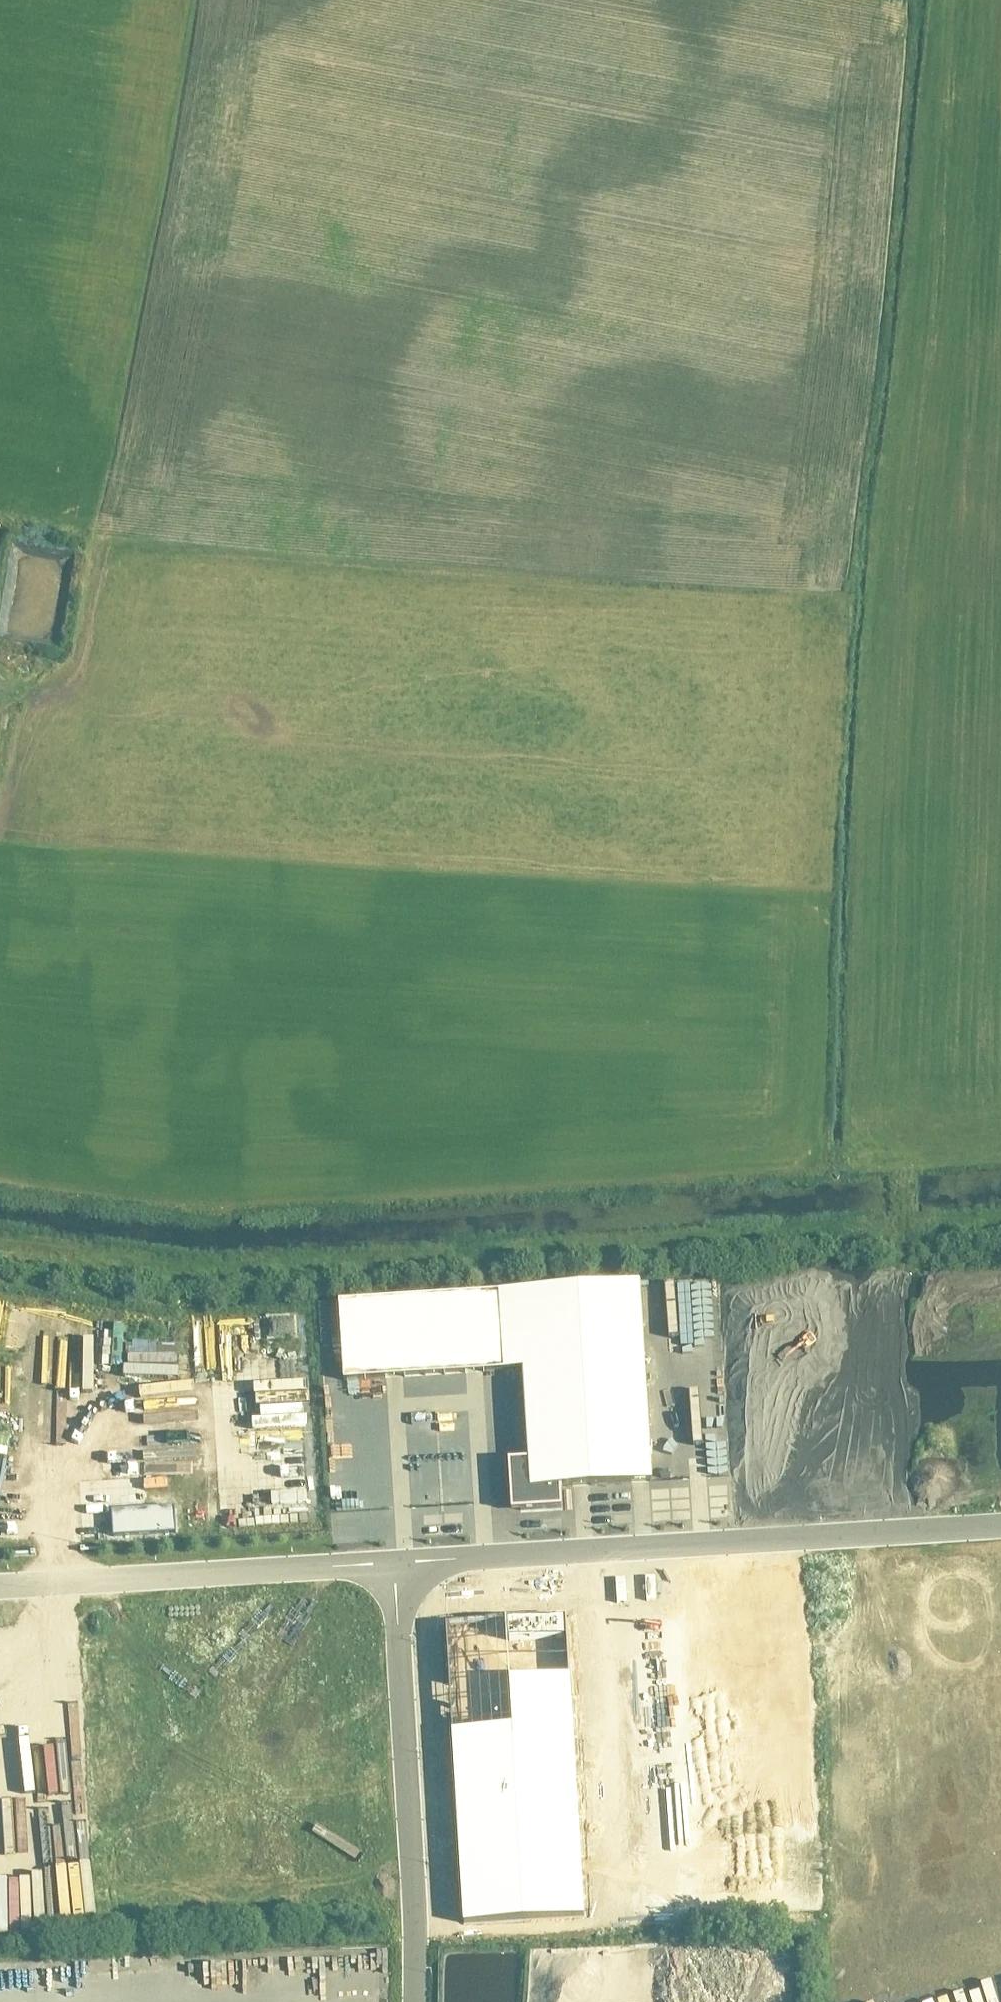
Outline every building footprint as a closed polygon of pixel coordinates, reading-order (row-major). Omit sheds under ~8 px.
[(0,1284),(0,1381),(43,1388),(57,1293),(0,1284)] [(528,1461),(507,1462),(511,1513),(561,1510),(560,1489),(651,1483),(639,1285),(339,1304),(344,1382),(523,1371),(528,1461)] [(521,1460),(522,1445),(510,1444),(510,1459),(521,1460)] [(583,1919),(565,1619),(445,1626),(463,1926),(583,1919)]
